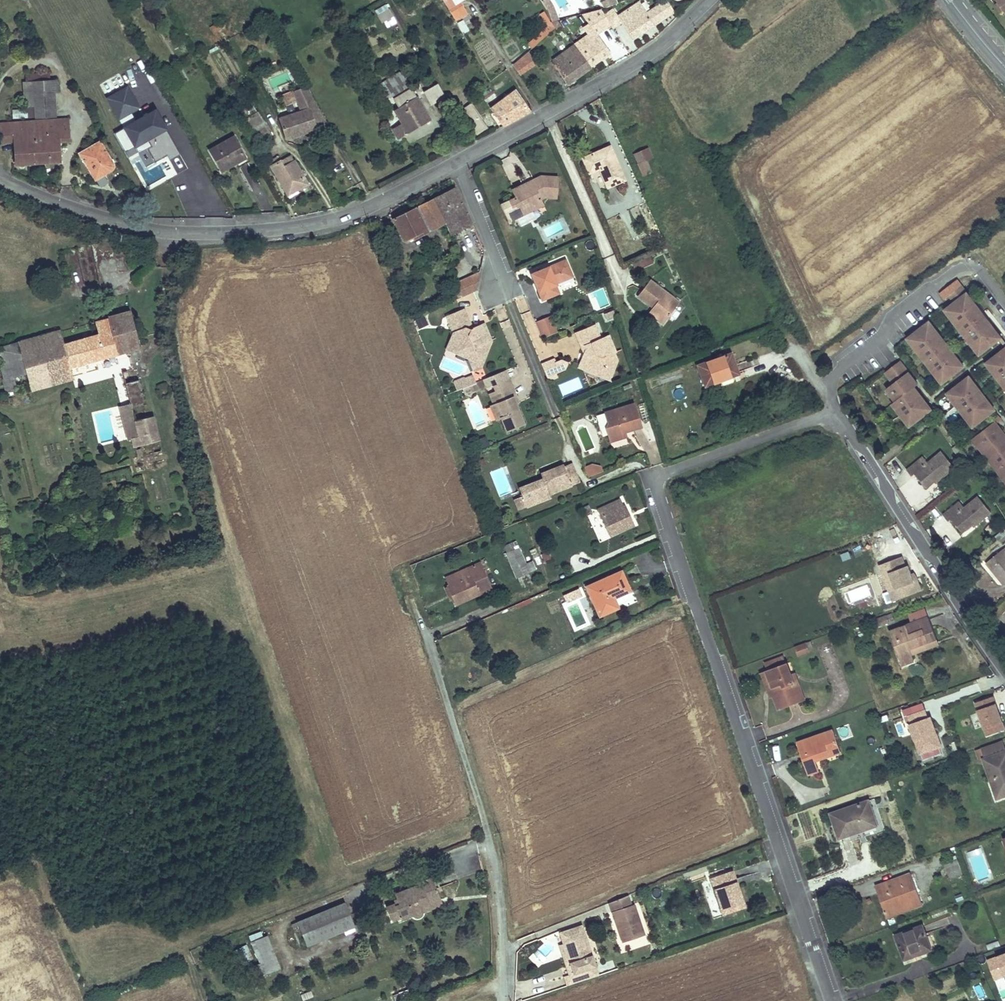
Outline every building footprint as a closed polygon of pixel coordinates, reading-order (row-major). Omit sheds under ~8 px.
[(454,15),(465,8),(461,2),(454,5),(451,0),(444,0),(454,15)] [(601,2),(603,9),(617,5),(616,0),(607,0),(601,2)] [(858,11),(864,19),(879,8),(873,0),(858,11)] [(998,3),(1004,12),(1004,0),(996,0),(998,3)] [(664,1),(655,7),(662,18),(672,12),(664,1)] [(632,38),(662,18),(655,7),(646,13),(638,2),(617,16),(613,9),(604,15),(610,24),(612,28),(621,22),(632,38)] [(551,3),(544,6),(547,10),(549,14),(554,12),(551,3)] [(998,3),(996,5),(1002,15),(1004,12),(998,3)] [(384,29),(396,23),(387,5),(375,11),(384,29)] [(465,8),(454,15),(457,20),(468,13),(465,8)] [(596,33),(610,24),(604,15),(600,10),(577,15),(580,19),(583,16),(588,23),(579,30),(584,37),(590,46),(581,53),(591,66),(610,53),(596,33)] [(554,12),(549,14),(551,22),(557,20),(554,12)] [(550,27),(553,24),(551,22),(548,16),(544,18),(550,27)] [(218,24),(209,28),(213,34),(221,30),(218,24)] [(590,46),(584,37),(575,44),(581,53),(590,46)] [(581,53),(575,44),(552,60),(566,84),(591,66),(581,53)] [(514,65),(522,77),(538,66),(528,51),(514,65)] [(58,80),(27,82),(30,87),(55,92),(59,92),(58,80)] [(25,82),(25,93),(55,92),(30,87),(27,82),(25,82)] [(432,105),(446,97),(438,82),(424,91),(432,105)] [(503,126),(511,122),(530,110),(517,89),(501,100),(488,85),(481,91),(493,106),(491,108),(503,126)] [(294,90),(297,101),(301,111),(280,117),(287,138),(316,128),(313,120),(309,107),(317,105),(306,86),(294,90)] [(107,98),(119,119),(125,116),(139,108),(127,87),(107,98)] [(412,88),(395,97),(400,106),(403,111),(398,114),(402,123),(393,128),(399,139),(408,133),(406,129),(419,122),(421,126),(431,120),(412,88)] [(294,90),(289,92),(292,102),(297,101),(294,90)] [(55,92),(25,93),(25,105),(28,105),(29,116),(56,115),(55,92)] [(292,102),(289,92),(281,95),(286,104),(292,102)] [(322,114),(317,105),(309,107),(313,120),(322,114)] [(395,109),(398,114),(403,111),(400,106),(395,109)] [(124,128),(114,133),(128,158),(138,152),(146,167),(167,155),(170,160),(180,154),(166,129),(161,131),(157,125),(162,123),(155,110),(144,117),(145,119),(138,123),(137,121),(130,124),(124,128)] [(119,119),(124,128),(130,124),(125,116),(119,119)] [(476,131),(485,125),(480,117),(471,123),(476,131)] [(0,123),(0,140),(0,141),(15,140),(16,163),(60,160),(59,138),(71,137),(70,119),(0,123)] [(258,143),(273,134),(264,120),(250,129),(258,143)] [(406,129),(408,133),(421,126),(419,122),(406,129)] [(246,157),(234,137),(210,150),(222,171),(246,157)] [(80,153),(95,177),(105,171),(107,174),(113,170),(114,167),(114,163),(101,140),(80,153)] [(607,188),(624,180),(609,147),(582,159),(588,173),(599,169),(607,188)] [(651,158),(646,148),(633,154),(637,164),(642,175),(650,172),(645,160),(651,158)] [(278,156),(269,162),(289,194),(309,182),(295,160),(294,161),(291,157),(282,162),(278,156)] [(512,163),(505,166),(515,185),(521,181),(512,163)] [(105,171),(95,177),(97,180),(107,174),(105,171)] [(541,178),(532,182),(533,186),(530,187),(528,184),(511,191),(515,200),(501,206),(509,222),(544,206),(541,200),(545,198),(557,200),(558,179),(541,178)] [(455,188),(433,199),(445,223),(466,212),(455,188)] [(445,223),(433,199),(393,219),(404,240),(413,235),(414,238),(445,223)] [(450,235),(464,227),(472,223),(466,212),(445,223),(450,235)] [(481,247),(472,223),(464,227),(473,249),(477,247),(478,248),(481,247)] [(649,257),(632,265),(634,271),(652,263),(649,257)] [(571,278),(565,261),(531,275),(541,301),(558,294),(554,284),(571,278)] [(476,293),(479,276),(456,286),(462,299),(474,294),(476,293)] [(650,309),(665,320),(678,302),(649,280),(638,296),(652,306),(650,309)] [(456,286),(448,290),(454,303),(462,299),(456,286)] [(962,287),(950,296),(956,303),(946,310),(980,354),(1000,339),(998,336),(999,334),(987,319),(985,320),(981,314),(982,313),(976,305),(975,306),(973,303),(974,302),(962,287)] [(663,323),(665,320),(650,309),(648,312),(663,323)] [(97,321),(100,333),(64,343),(61,331),(0,348),(0,364),(4,379),(25,373),(30,390),(72,378),(69,367),(139,348),(131,312),(97,321)] [(465,321),(461,312),(447,318),(451,328),(465,321)] [(418,329),(431,325),(427,314),(414,318),(418,329)] [(551,314),(535,320),(541,337),(558,331),(551,314)] [(453,334),(466,329),(470,331),(473,330),(468,320),(465,321),(451,328),(453,334)] [(930,322),(909,339),(943,383),(964,367),(958,358),(956,359),(952,354),(953,353),(947,344),(946,345),(944,343),(945,342),(939,333),(937,334),(935,332),(937,331),(930,322)] [(488,343),(492,342),(484,325),(481,327),(488,343)] [(578,332),(582,341),(599,334),(595,325),(578,332)] [(453,334),(451,341),(457,354),(470,360),(476,357),(479,364),(484,362),(488,351),(485,344),(488,343),(481,327),(473,330),(470,331),(466,329),(453,334)] [(585,356),(588,355),(584,346),(582,341),(578,332),(575,333),(585,356)] [(582,341),(584,346),(600,339),(599,334),(582,341)] [(616,352),(609,335),(605,337),(611,353),(613,352),(616,352)] [(615,366),(617,361),(613,352),(611,353),(605,337),(600,339),(584,346),(588,355),(585,356),(583,357),(579,367),(598,375),(607,372),(606,370),(615,366)] [(457,354),(451,341),(447,350),(457,354)] [(724,345),(708,351),(711,361),(727,355),(724,345)] [(1004,386),(1004,350),(987,364),(1004,386)] [(697,366),(705,386),(737,374),(730,354),(727,355),(711,361),(697,366)] [(479,364),(476,357),(470,360),(469,360),(475,373),(482,370),(479,364)] [(541,365),(546,377),(555,373),(557,368),(554,363),(553,360),(541,365)] [(565,369),(568,363),(561,360),(554,363),(557,368),(555,373),(565,369)] [(900,362),(886,374),(895,385),(888,390),(896,401),(892,404),(909,427),(931,410),(925,402),(923,403),(919,397),(920,396),(914,388),(918,385),(912,377),(910,378),(908,375),(909,374),(900,362)] [(607,372),(609,378),(615,366),(606,370),(607,372)] [(506,371),(491,378),(494,386),(498,395),(513,388),(506,371)] [(598,375),(610,380),(609,378),(607,372),(598,375)] [(546,377),(548,382),(557,378),(555,373),(546,377)] [(454,385),(457,392),(462,390),(467,387),(465,383),(474,379),(473,377),(454,385)] [(970,377),(948,393),(974,426),(995,410),(989,401),(987,402),(985,400),(987,399),(981,391),(979,392),(975,386),(976,385),(970,377)] [(487,389),(494,386),(491,378),(484,381),(487,389)] [(465,383),(467,387),(469,387),(476,384),(474,379),(465,383)] [(479,391),(476,384),(469,387),(472,393),(479,391)] [(464,395),(470,397),(472,393),(469,387),(467,387),(462,390),(464,395)] [(516,396),(513,388),(498,395),(501,402),(513,397),(516,396)] [(506,432),(525,425),(517,405),(513,397),(501,402),(490,407),(496,421),(501,419),(506,432)] [(130,404),(120,406),(128,439),(130,438),(132,446),(159,439),(153,416),(134,421),(130,404)] [(634,405),(605,414),(608,423),(606,428),(611,443),(623,439),(622,434),(626,432),(641,428),(634,405)] [(978,436),(985,446),(981,449),(991,462),(995,459),(1004,472),(1004,435),(1003,432),(1001,434),(999,431),(1001,429),(996,423),(978,436)] [(477,444),(480,451),(489,448),(486,441),(477,444)] [(923,457),(906,470),(912,477),(914,475),(926,489),(935,481),(939,478),(941,480),(955,469),(942,453),(928,464),(923,457)] [(604,471),(601,461),(584,466),(587,476),(604,471)] [(568,478),(563,467),(562,464),(540,473),(542,479),(543,482),(537,485),(536,482),(519,489),(523,497),(527,507),(551,497),(550,494),(579,482),(576,475),(568,478)] [(576,475),(571,464),(563,467),(568,478),(576,475)] [(527,507),(523,497),(516,500),(520,510),(527,507)] [(991,513),(978,497),(965,508),(959,501),(942,514),(949,523),(951,521),(961,533),(971,525),(975,522),(977,524),(991,513)] [(598,510),(604,523),(628,513),(625,506),(622,507),(620,501),(598,510)] [(588,505),(582,508),(587,515),(592,512),(588,505)] [(633,525),(628,513),(604,523),(610,535),(633,525)] [(517,577),(528,572),(518,548),(506,554),(517,577)] [(986,563),(1003,584),(1004,583),(1004,548),(986,563)] [(895,590),(888,592),(892,602),(922,591),(917,577),(913,578),(911,574),(908,566),(906,567),(902,557),(890,562),(893,572),(889,573),(895,590)] [(479,563),(446,578),(449,585),(447,586),(456,605),(490,589),(479,563)] [(629,591),(621,572),(587,587),(600,616),(618,607),(614,598),(629,591)] [(864,583),(867,592),(874,590),(871,581),(864,583)] [(911,624),(928,618),(925,610),(908,616),(911,624)] [(887,623),(884,617),(875,620),(877,626),(887,623)] [(936,638),(928,618),(911,624),(893,631),(896,639),(893,641),(902,665),(914,661),(912,655),(909,649),(936,638)] [(938,645),(936,638),(909,649),(912,655),(938,645)] [(797,655),(809,651),(806,642),(794,647),(797,655)] [(766,671),(785,664),(782,656),(763,663),(766,671)] [(766,671),(764,671),(771,689),(776,687),(779,693),(773,695),(779,710),(800,703),(793,684),(794,683),(791,674),(787,663),(785,664),(766,671)] [(771,689),(764,671),(760,673),(769,697),(773,695),(779,693),(776,687),(771,689)] [(795,672),(791,674),(794,683),(793,684),(800,703),(805,700),(795,672)] [(975,702),(987,735),(1004,729),(999,711),(997,712),(995,707),(997,707),(993,696),(975,702)] [(902,710),(904,717),(925,709),(923,702),(902,710)] [(906,723),(909,724),(920,754),(941,747),(938,738),(936,739),(935,734),(937,734),(931,717),(928,717),(925,709),(904,717),(906,723)] [(827,746),(838,742),(834,730),(797,743),(808,774),(820,770),(816,760),(830,755),(827,746)] [(982,748),(985,757),(986,759),(984,759),(997,797),(1004,794),(1004,749),(1002,741),(982,748)] [(841,752),(838,742),(827,746),(830,755),(841,752)] [(982,748),(976,750),(979,759),(985,757),(982,748)] [(877,825),(869,801),(831,814),(839,838),(877,825)] [(945,865),(946,869),(958,865),(957,860),(945,865)] [(962,874),(958,865),(946,869),(950,879),(962,874)] [(732,871),(711,879),(722,913),(744,906),(732,871)] [(911,874),(891,881),(894,888),(878,894),(884,911),(903,904),(905,910),(922,904),(911,874)] [(428,904),(441,899),(433,878),(418,884),(419,885),(395,894),(399,905),(388,909),(392,920),(399,917),(400,918),(411,914),(414,916),(418,917),(423,914),(423,911),(421,905),(428,902),(428,904)] [(894,888),(891,881),(875,887),(878,894),(894,888)] [(619,922),(616,923),(622,942),(644,934),(634,904),(631,905),(627,894),(609,902),(615,919),(618,918),(619,922)] [(443,904),(441,899),(428,904),(428,902),(421,905),(423,911),(443,904)] [(306,945),(354,926),(345,902),(297,922),(306,945)] [(903,904),(884,911),(886,916),(905,910),(903,904)] [(579,981),(598,975),(581,926),(560,933),(564,945),(573,973),(575,972),(579,981)] [(904,959),(913,956),(912,953),(930,946),(922,926),(896,936),(904,959)] [(267,930),(247,937),(261,974),(281,967),(267,930)] [(573,973),(564,945),(559,947),(568,974),(573,973)] [(912,953),(913,956),(931,949),(930,946),(912,953)] [(324,970),(338,970),(338,958),(324,958),(324,970)] [(564,976),(567,985),(579,981),(575,972),(573,973),(568,974),(564,976)] [(300,992),(302,999),(313,997),(312,990),(300,992)]
